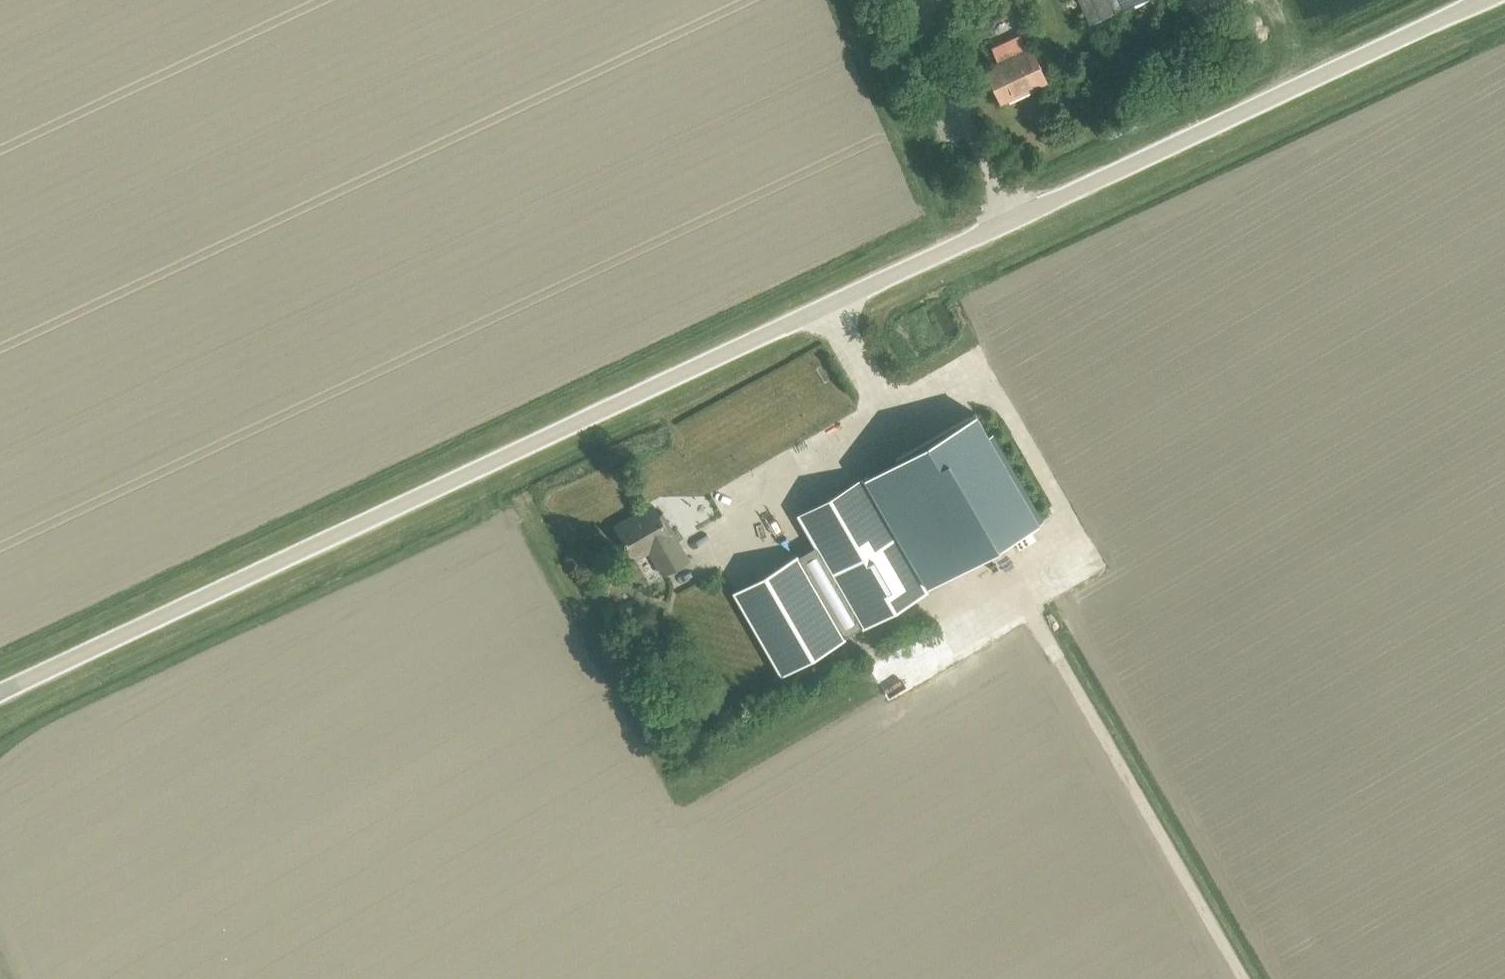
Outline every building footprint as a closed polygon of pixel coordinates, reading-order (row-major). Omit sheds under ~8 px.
[(1089,22),(1112,12),(1106,0),(1079,0),(1089,22)] [(985,70),(1001,103),(1045,82),(1030,49),(985,70)] [(932,584),(1033,523),(969,408),(866,471),(932,584)] [(799,515),(863,625),(925,589),(861,479),(799,515)] [(615,526),(634,560),(649,551),(663,575),(689,560),(668,524),(665,526),(653,505),(615,526)] [(735,593),(781,672),(843,637),(797,558),(735,593)]
